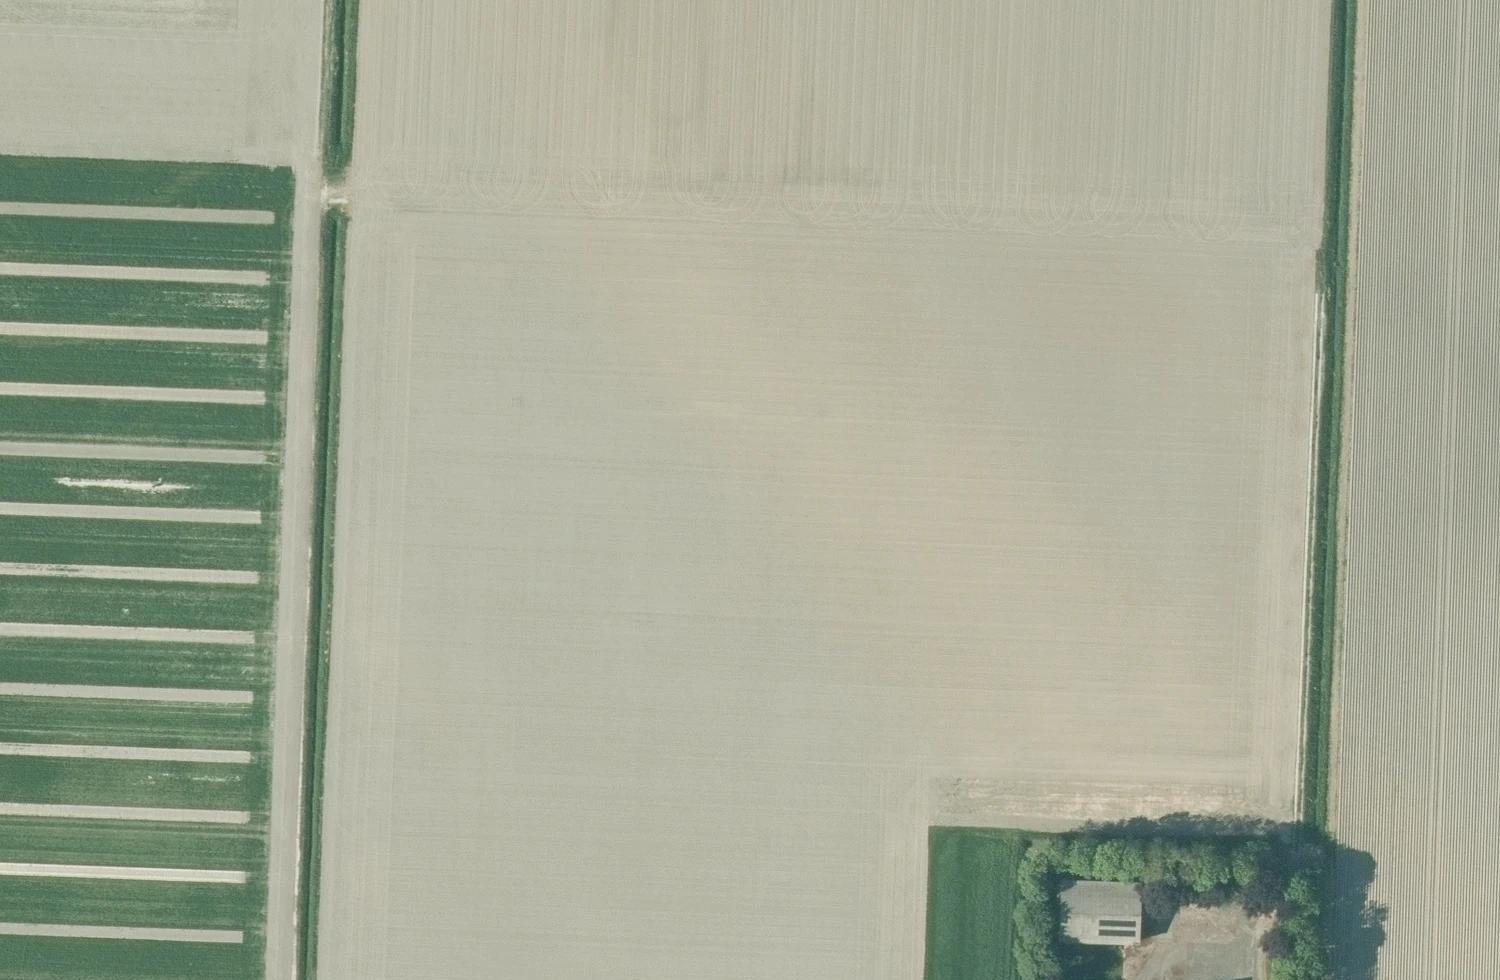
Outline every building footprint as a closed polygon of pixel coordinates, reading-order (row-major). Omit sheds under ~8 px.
[(1060,938),(1140,941),(1142,878),(1062,875),(1060,938)]
